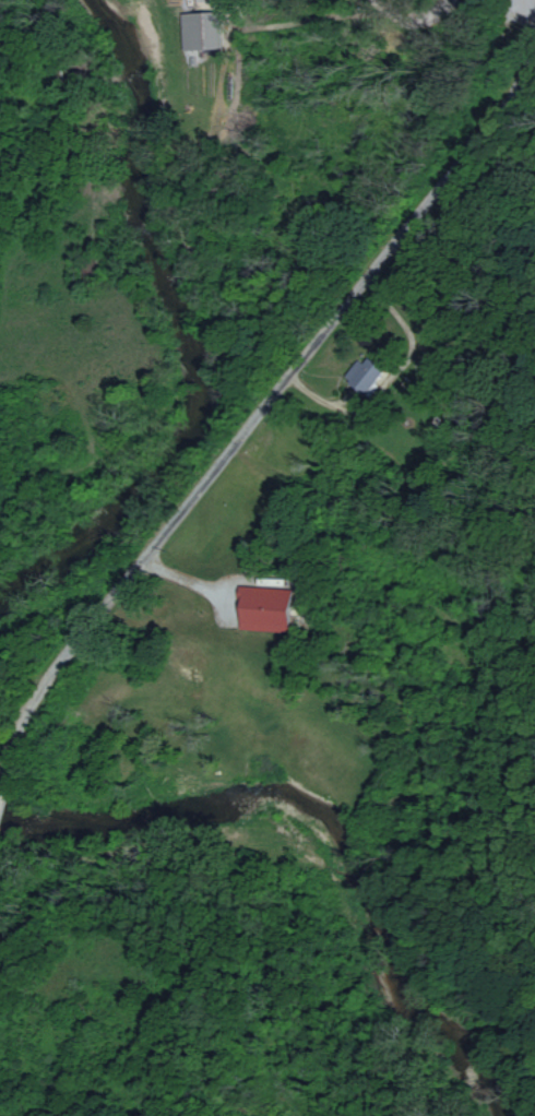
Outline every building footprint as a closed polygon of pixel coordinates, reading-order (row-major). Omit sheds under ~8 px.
[(213,13),(185,14),(187,51),(213,50),(212,28),(213,28),(213,13)] [(385,367),(365,353),(346,379),(367,393),(385,367)] [(243,628),(290,631),(293,592),(241,588),(240,596),(245,596),(243,628)]
